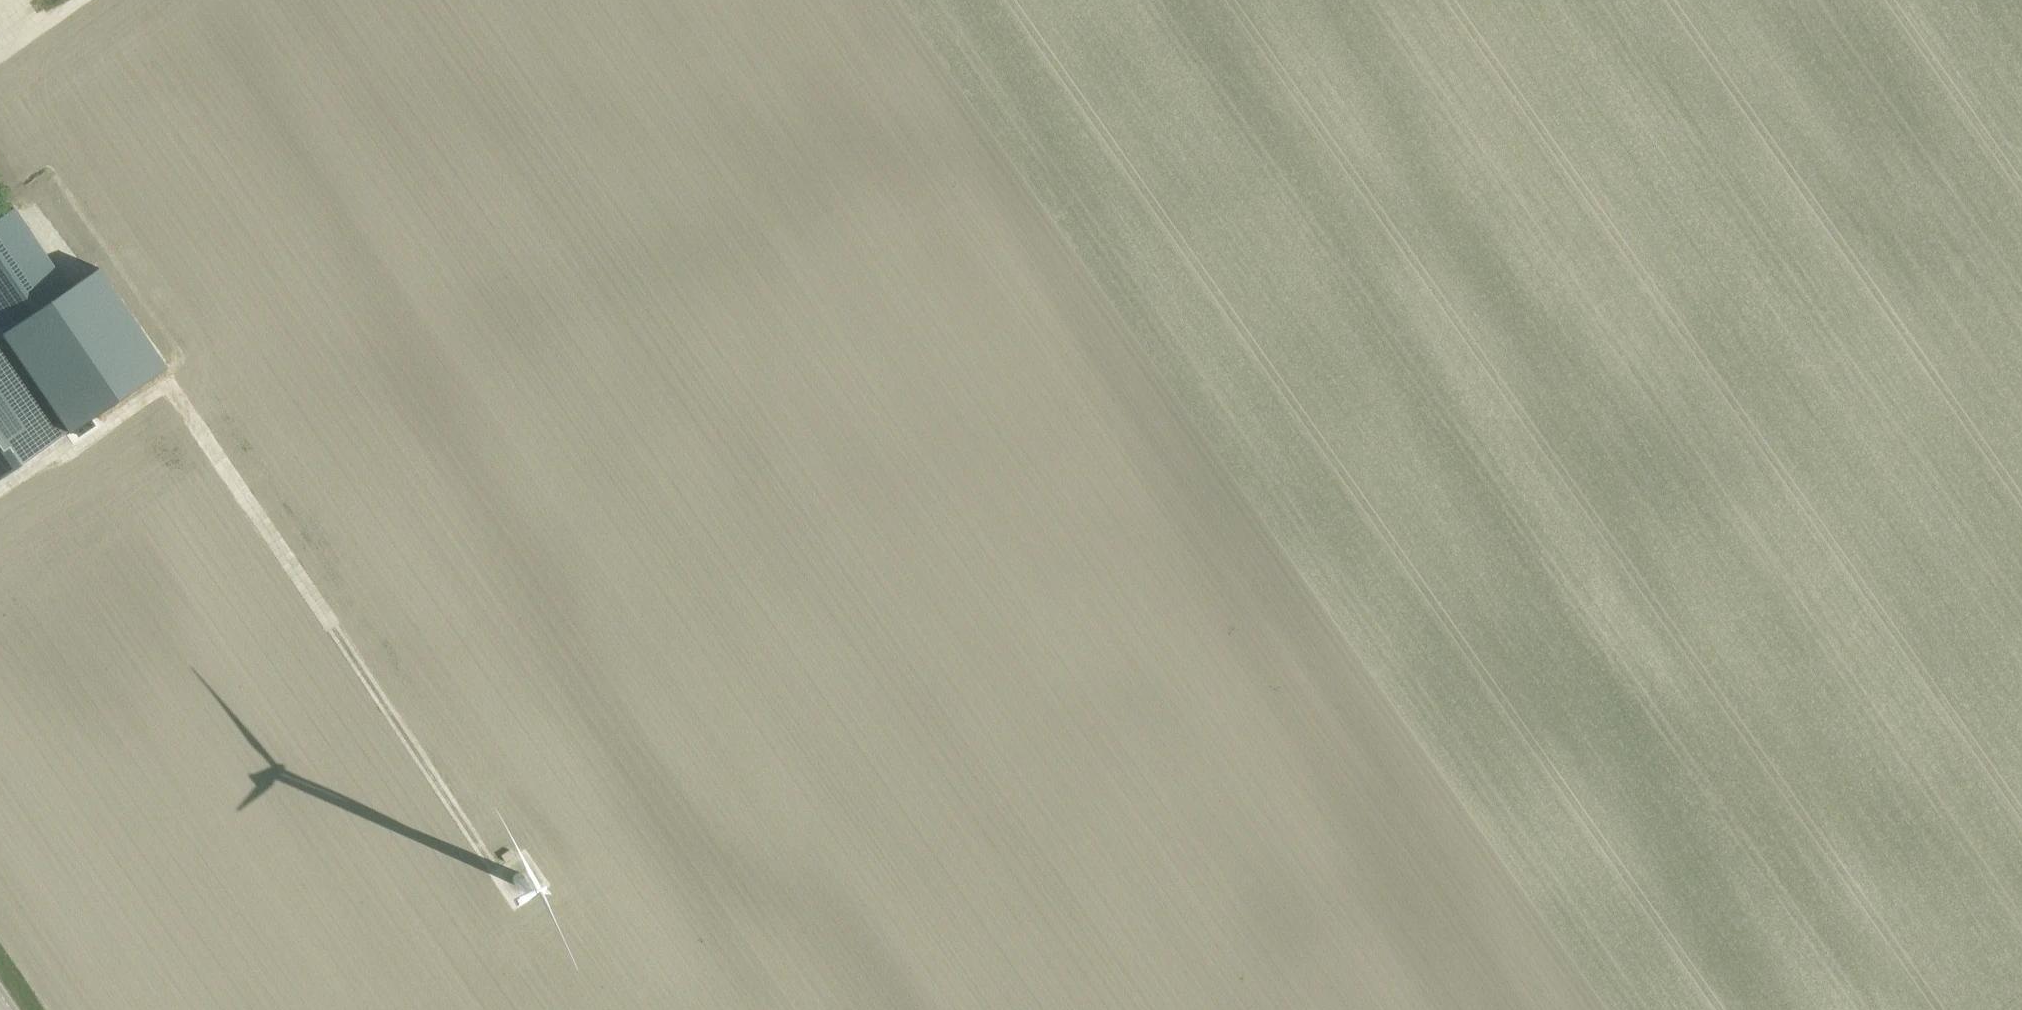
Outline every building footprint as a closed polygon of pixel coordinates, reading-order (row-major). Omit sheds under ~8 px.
[(160,366),(93,269),(68,287),(13,207),(0,216),(0,474),(160,366)]
